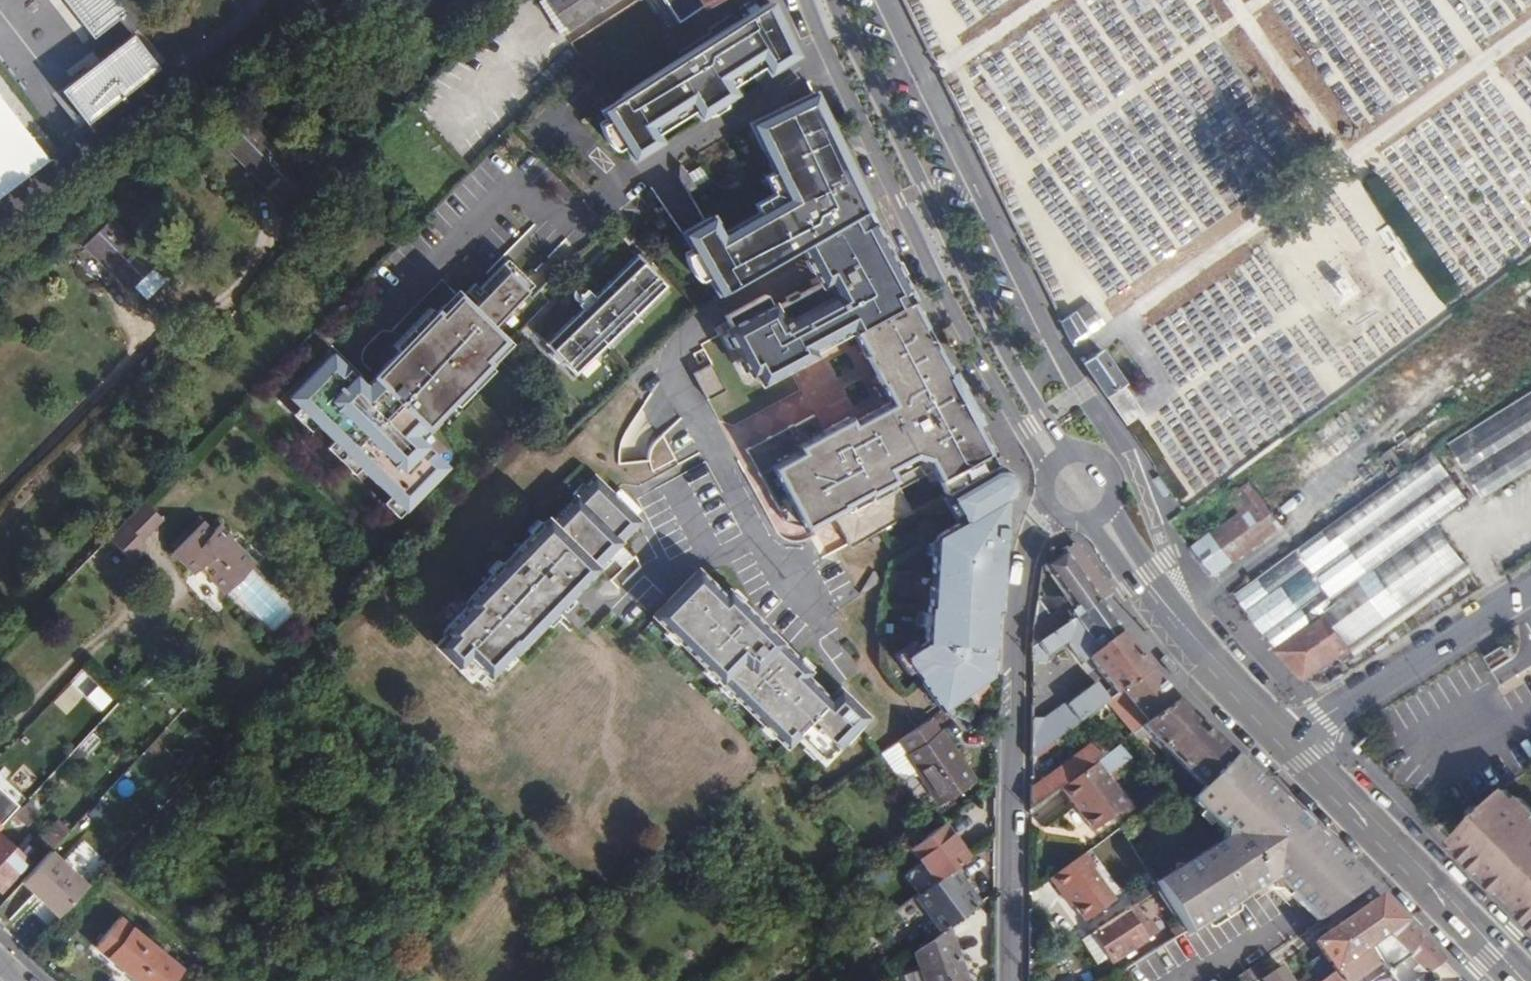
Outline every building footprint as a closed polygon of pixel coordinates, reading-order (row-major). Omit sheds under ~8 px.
[(121,7),(116,0),(63,0),(89,32),(121,7)] [(568,26),(608,0),(551,0),(568,26)] [(770,0),(598,108),(629,157),(658,139),(650,128),(665,119),(662,114),(687,99),(692,107),(729,85),(724,75),(745,62),(748,68),(761,58),(768,69),(795,52),(770,0)] [(151,66),(125,33),(54,89),(81,123),(151,66)] [(824,112),(814,91),(752,121),(787,195),(769,204),(774,214),(749,228),(747,223),(734,231),(721,208),(681,231),(716,292),(737,280),(800,244),(868,205),(853,173),(824,112)] [(51,160),(0,95),(0,198),(51,160)] [(225,144),(283,202),(314,172),(297,154),(290,160),(250,120),(225,144)] [(1076,251),(1104,292),(1241,197),(1240,184),(1211,173),(1209,160),(1198,168),(1206,180),(1192,189),(1183,186),(1172,194),(1165,184),(1160,195),(1162,196),(1192,192),(1160,214),(1153,230),(1146,227),(1144,215),(1134,216),(1132,200),(1129,195),(1125,206),(1114,208),(1116,225),(1098,217),(1087,224),(1082,237),(1074,234),(1076,251)] [(1441,302),(1453,295),(1383,174),(1351,192),(1401,279),(1421,267),(1441,302)] [(868,205),(800,244),(807,255),(813,265),(880,230),(874,217),(868,205)] [(112,221),(86,244),(129,291),(155,267),(112,221)] [(900,335),(906,343),(930,329),(913,297),(880,230),(813,265),(821,279),(773,305),(765,291),(725,314),(762,379),(813,351),(810,345),(852,322),(855,329),(870,357),(894,342),(892,338),(900,335)] [(329,343),(276,397),(404,522),(453,473),(414,434),(448,400),(455,406),(492,368),(481,357),(501,336),(490,325),(532,283),(503,255),(462,296),(453,287),(432,308),(426,303),(358,372),(329,343)] [(637,255),(547,340),(576,370),(666,285),(637,255)] [(810,345),(813,351),(855,329),(852,322),(810,345)] [(906,343),(874,363),(881,376),(905,362),(908,368),(916,364),(912,358),(937,343),(930,329),(906,343)] [(870,357),(874,363),(906,343),(900,335),(892,338),(894,342),(870,357)] [(905,362),(881,376),(887,387),(892,387),(905,397),(914,397),(914,401),(911,408),(896,417),(889,405),(857,422),(854,416),(837,426),(840,430),(845,434),(850,437),(849,443),(838,449),(827,431),(819,415),(751,450),(791,524),(812,529),(836,515),(841,518),(856,547),(861,545),(840,509),(893,479),(888,468),(923,449),(947,494),(953,490),(993,466),(996,464),(975,425),(968,412),(973,409),(960,385),(954,387),(949,375),(954,373),(937,343),(912,358),(916,364),(908,368),(905,362)] [(1102,346),(1082,357),(1102,393),(1122,382),(1102,346)] [(691,377),(704,402),(722,392),(708,367),(691,377)] [(960,385),(954,373),(949,375),(954,387),(960,385)] [(892,387),(887,387),(895,402),(905,397),(892,387)] [(1530,477),(1530,389),(1451,440),(1491,502),(1530,477)] [(905,397),(895,402),(889,405),(896,417),(911,408),(914,401),(914,397),(905,397)] [(981,423),(973,409),(968,412),(975,425),(981,423)] [(837,426),(827,431),(838,449),(849,443),(850,437),(845,434),(840,430),(837,426)] [(633,487),(677,465),(666,442),(621,464),(633,487)] [(1388,476),(1404,464),(1392,447),(1375,459),(1388,476)] [(1265,638),(1276,651),(1328,617),(1322,606),(1438,519),(1469,495),(1434,448),(1369,496),(1237,597),(1250,615),(1259,609),(1275,630),(1266,637),(1265,638)] [(861,545),(947,494),(923,449),(888,468),(893,479),(840,509),(861,545)] [(1360,464),(1376,486),(1388,476),(1375,459),(1372,456),(1360,464)] [(1010,469),(993,466),(953,490),(969,517),(940,534),(937,570),(943,570),(942,585),(935,584),(933,603),(931,603),(927,639),(905,655),(906,657),(980,615),(997,621),(997,608),(1001,608),(1004,523),(999,523),(1000,513),(1004,513),(1006,497),(1012,493),(1015,478),(1010,469)] [(1530,485),(1530,477),(1491,502),(1476,513),(1480,518),(1530,485)] [(446,635),(435,645),(466,676),(476,665),(486,674),(511,648),(513,649),(638,522),(594,479),(549,525),(545,520),(465,602),(468,605),(442,631),(446,635)] [(1193,550),(1215,578),(1285,526),(1252,482),(1232,498),(1241,514),(1193,550)] [(1480,518),(1511,567),(1530,554),(1530,485),(1480,518)] [(1322,606),(1328,617),(1348,649),(1468,559),(1438,519),(1322,606)] [(217,572),(211,577),(228,593),(259,562),(243,547),(241,548),(232,539),(235,536),(223,524),(217,530),(206,520),(176,552),(197,574),(203,568),(207,563),(217,572)] [(147,543),(125,521),(68,580),(80,592),(105,567),(111,573),(128,556),(132,559),(147,543)] [(1038,598),(1033,646),(1099,599),(1111,592),(1077,543),(1044,565),(1069,601),(1049,615),(1038,598)] [(826,575),(829,557),(808,570),(826,575)] [(203,568),(211,577),(217,572),(207,563),(203,568)] [(943,570),(937,570),(935,584),(942,585),(943,570)] [(696,572),(653,615),(785,744),(795,734),(822,760),(864,716),(838,691),(828,701),(802,676),(807,672),(726,592),(721,597),(696,572)] [(1033,646),(1032,684),(1046,684),(1045,657),(1066,642),(1082,662),(1088,658),(1115,693),(1150,666),(1117,622),(1099,599),(1033,646)] [(1250,615),(1266,637),(1275,630),(1259,609),(1250,615)] [(980,615),(906,657),(943,709),(968,693),(987,680),(993,676),(983,661),(988,657),(988,644),(995,644),(997,621),(980,615)] [(1276,651),(1302,683),(1351,653),(1348,649),(1328,617),(1276,651)] [(983,661),(993,676),(995,644),(988,644),(988,657),(983,661)] [(1509,648),(1491,659),(1497,669),(1515,658),(1509,648)] [(1115,693),(1109,698),(1105,701),(1131,732),(1178,702),(1157,675),(1150,666),(1115,693)] [(1046,721),(1031,721),(1030,760),(1105,701),(1109,698),(1097,683),(1078,699),(1074,694),(1046,716),(1046,721)] [(1178,702),(1131,732),(1138,740),(1147,732),(1203,786),(1234,755),(1200,723),(1178,702)] [(897,741),(905,753),(938,804),(976,779),(943,728),(935,715),(897,741)] [(103,740),(95,733),(73,756),(81,763),(103,740)] [(1030,811),(1060,787),(1094,761),(1109,750),(1105,745),(1101,748),(1094,741),(1031,791),(1030,811)] [(1255,775),(1234,755),(1203,786),(1191,798),(1223,827),(1224,837),(1155,883),(1169,905),(1185,928),(1187,932),(1273,877),(1317,920),(1369,884),(1300,818),(1255,775)] [(1094,761),(1060,787),(1093,831),(1128,803),(1094,761)] [(17,806),(27,796),(11,780),(1,791),(17,806)] [(1520,803),(1516,806),(1505,795),(1456,843),(1466,854),(1464,857),(1483,876),(1486,873),(1491,868),(1501,879),(1496,883),(1493,886),(1503,896),(1506,894),(1527,914),(1524,917),(1530,924),(1530,814),(1520,803)] [(38,811),(27,801),(11,818),(16,823),(22,819),(27,823),(38,811)] [(53,850),(71,831),(59,819),(40,838),(53,850)] [(969,855),(942,822),(911,845),(909,845),(927,869),(936,880),(954,867),(969,855)] [(26,860),(3,836),(0,839),(0,887),(26,860)] [(81,884),(44,851),(17,881),(55,914),(81,884)] [(1064,890),(1087,920),(1115,898),(1091,867),(1094,865),(1085,852),(1051,878),(1061,892),(1064,890)] [(936,880),(915,896),(942,929),(949,924),(979,902),(954,867),(936,880)] [(907,886),(915,896),(936,880),(927,869),(907,886)] [(907,886),(888,902),(895,911),(915,896),(907,886)] [(1326,958),(1314,966),(1323,979),(1336,971),(1405,920),(1394,908),(1380,895),(1314,941),(1326,958)] [(1158,945),(1185,928),(1169,905),(1155,915),(1161,925),(1150,933),(1158,945)] [(1123,910),(1079,939),(1095,963),(1108,955),(1111,960),(1142,940),(1135,928),(1144,922),(1138,912),(1129,919),(1123,910)] [(1336,971),(1343,980),(1352,980),(1380,960),(1387,970),(1386,971),(1373,980),(1413,980),(1423,974),(1426,975),(1444,958),(1423,937),(1405,920),(1336,971)] [(942,929),(923,944),(917,948),(928,980),(967,980),(949,924),(942,929)] [(183,967),(134,927),(109,958),(137,980),(172,980),(183,967)] [(911,939),(917,948),(923,944),(916,935),(911,939)] [(1237,975),(1241,980),(1292,980),(1280,964),(1267,973),(1259,960),(1237,975)] [(1298,977),(1300,980),(1319,980),(1323,979),(1314,966),(1298,977)] [(1336,971),(1323,979),(1319,980),(1320,980),(1343,980),(1336,971)]
